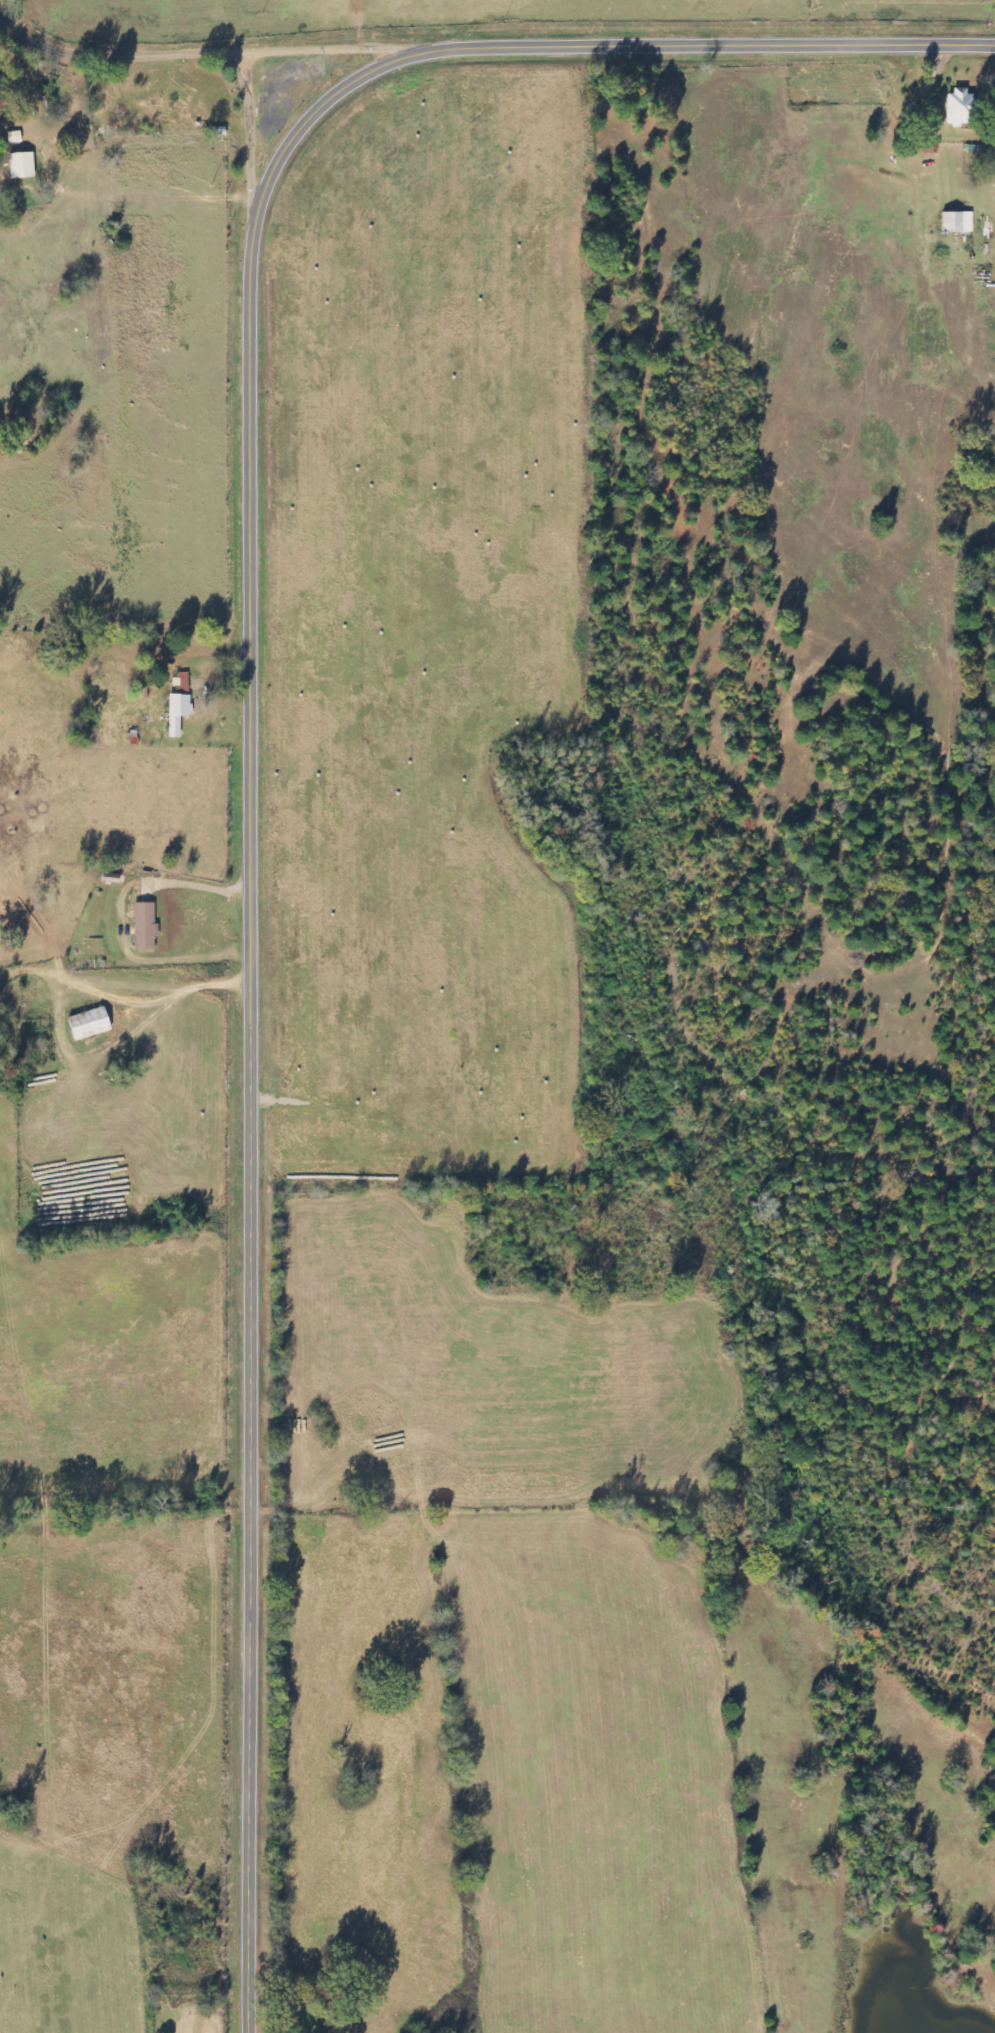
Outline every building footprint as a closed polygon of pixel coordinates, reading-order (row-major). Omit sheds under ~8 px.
[(947,94),(946,124),(971,125),(972,91),(953,90),(953,94),(947,94)] [(194,117),(207,116),(207,105),(194,106),(194,117)] [(972,212),(942,212),(942,232),(972,232),(972,212)] [(168,737),(179,737),(180,716),(191,716),(191,695),(169,694),(168,737)] [(156,950),(156,924),(154,924),(155,903),(134,903),(134,949),(156,950)] [(110,1030),(104,1007),(66,1018),(73,1041),(110,1030)]
